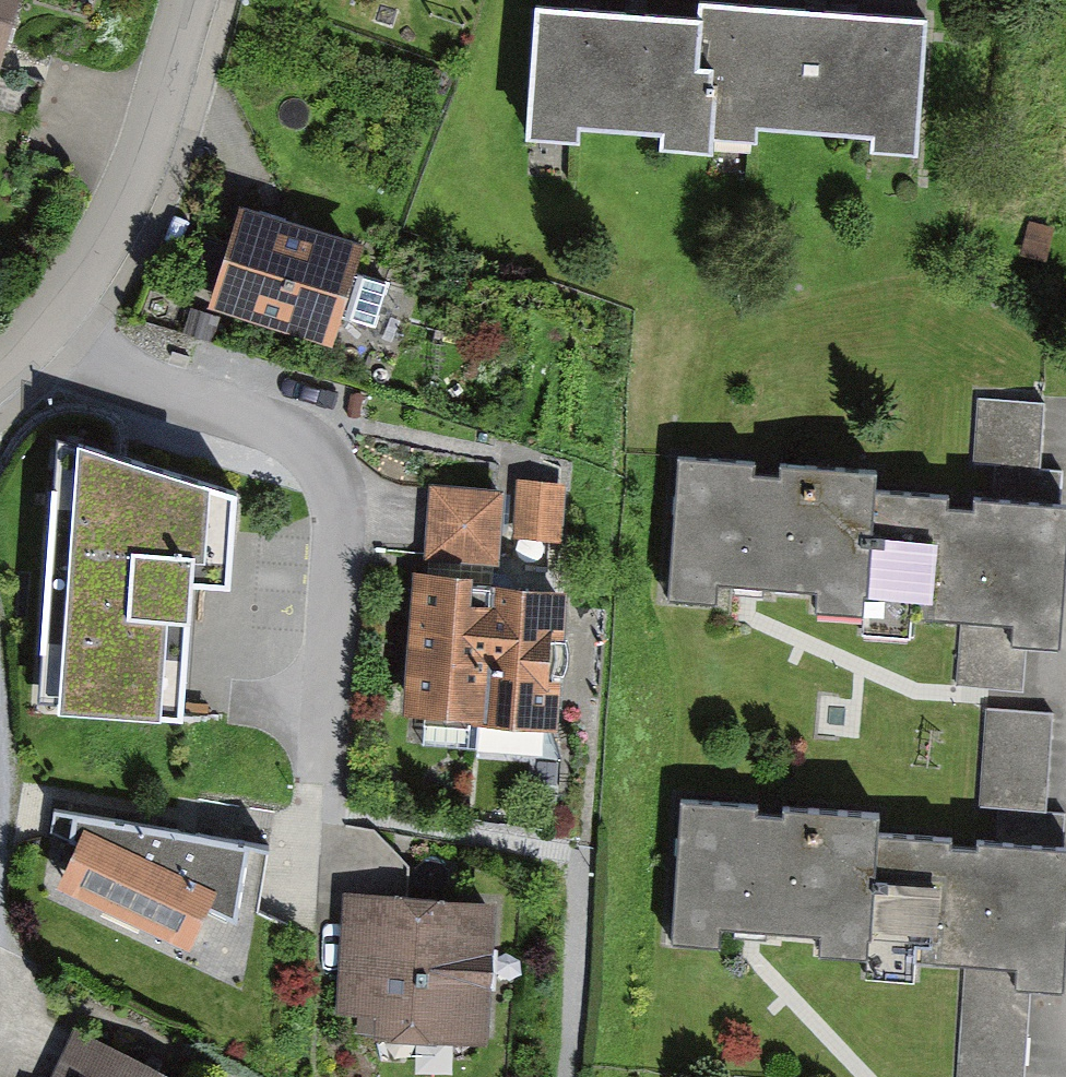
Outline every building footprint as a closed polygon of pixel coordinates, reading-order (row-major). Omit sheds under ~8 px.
[(26,0),(0,0),(0,85),(26,0)] [(727,0),(695,0),(694,8),(581,0),(541,0),(531,137),(581,141),(583,122),(665,128),(663,153),(715,156),(727,0)] [(718,141),(768,144),(769,128),(876,136),(875,160),(933,164),(944,10),(805,0),(728,0),(718,141)] [(210,309),(337,347),(345,321),(378,331),(392,286),(361,276),(370,246),(241,207),(210,309)] [(993,496),(1060,500),(1062,468),(1040,467),(1045,402),(977,397),(974,445),(996,447),(993,496)] [(875,484),(877,468),(679,454),(669,592),(713,596),(714,576),(814,583),(812,604),(866,608),(875,484)] [(234,504),(68,457),(49,709),(184,715),(193,578),(229,577),(234,504)] [(422,553),(498,559),(504,486),(428,480),(425,519),(422,553)] [(568,484),(517,480),(513,535),(564,539),(568,484)] [(1060,641),(1065,566),(1065,501),(1060,500),(993,496),(875,484),(865,624),(905,628),(906,609),(959,614),(1013,618),(1011,637),(1026,639),(1060,641)] [(408,642),(567,655),(572,589),(482,583),(483,573),(416,568),(408,642)] [(1013,618),(959,614),(955,686),(1022,690),(1026,639),(1011,637),(1013,618)] [(567,655),(408,642),(402,717),(561,730),(567,655)] [(1052,713),(986,707),(977,806),(1011,809),(1009,836),(1062,840),(1064,811),(1043,809),(1052,713)] [(880,827),(881,809),(679,796),(669,943),(720,946),(722,925),(823,932),(821,958),(871,961),(880,827)] [(56,885),(193,950),(215,912),(237,921),(251,849),(77,814),(74,844),(56,885)] [(880,827),(871,961),(870,973),(918,977),(919,957),(967,961),(1017,964),(1015,989),(1031,990),(1065,993),(1065,841),(1062,840),(1009,836),(880,827)] [(337,1017),(377,1019),(375,1051),(497,1057),(504,901),(343,893),(337,1017)] [(959,1076),(1025,1076),(1031,990),(1015,989),(1017,964),(967,961),(959,1076)] [(77,1025),(53,1076),(187,1076),(77,1025)]
